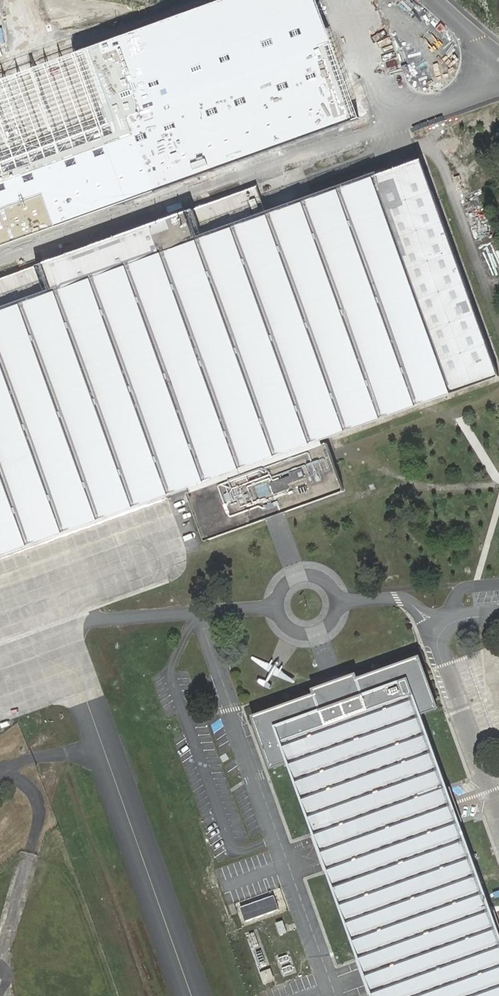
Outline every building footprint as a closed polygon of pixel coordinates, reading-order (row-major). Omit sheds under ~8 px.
[(0,80),(0,247),(358,118),(315,0),(221,0),(0,80)] [(190,488),(207,536),(274,512),(341,488),(323,440),(498,377),(498,367),(425,160),(268,216),(258,188),(0,280),(0,556),(190,488)] [(372,995),(498,995),(498,932),(420,713),(436,708),(419,656),(335,686),(251,716),(269,768),(288,761),(372,995)]
